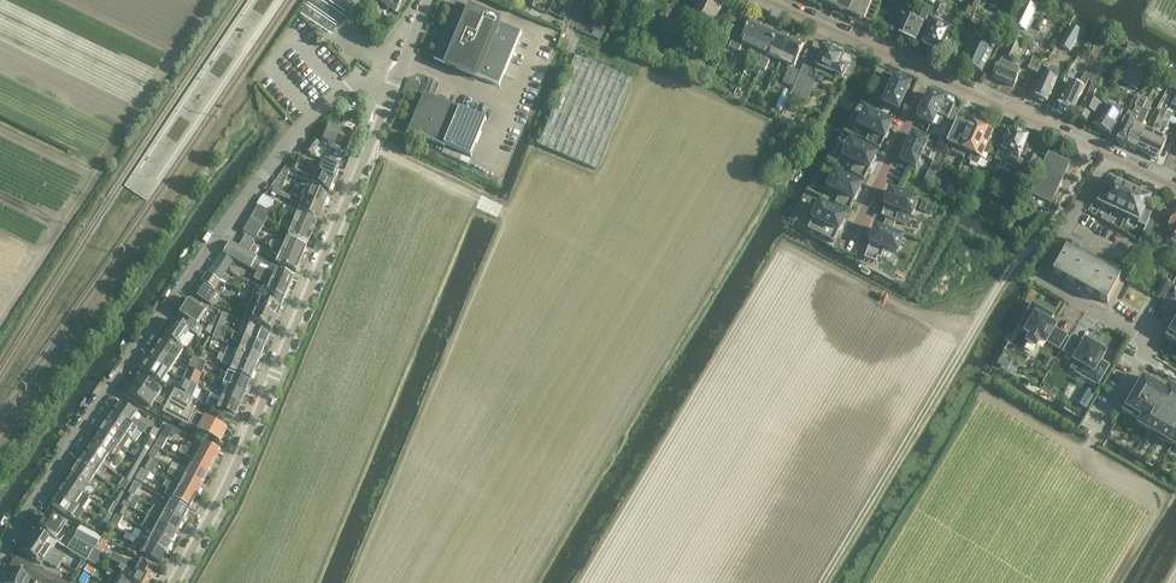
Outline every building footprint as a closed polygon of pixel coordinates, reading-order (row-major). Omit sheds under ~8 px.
[(303,15),(336,35),(357,0),(312,0),(303,15)] [(382,4),(377,0),(372,8),(371,8),(367,14),(377,21),(381,14),(377,12),(382,4)] [(377,0),(382,4),(395,13),(404,0),(376,0),(377,0)] [(635,12),(650,18),(658,0),(640,0),(635,12)] [(725,0),(699,0),(691,17),(685,14),(682,21),(687,24),(708,35),(725,0)] [(823,3),(837,9),(841,0),(825,0),(823,3)] [(837,9),(850,15),(857,0),(841,0),(837,9)] [(850,15),(864,21),(872,2),(873,3),(874,0),(857,0),(850,15)] [(934,8),(938,0),(918,0),(934,8)] [(954,27),(940,21),(947,6),(939,2),(934,10),(931,18),(934,19),(933,22),(922,45),(941,54),(954,27)] [(433,59),(477,77),(499,86),(521,33),(499,24),(500,23),(456,5),(433,59)] [(1016,34),(1028,8),(1022,5),(1009,31),(1016,34)] [(928,17),(931,18),(934,10),(925,6),(918,20),(909,15),(899,36),(916,44),(916,43),(928,17)] [(971,24),(978,11),(967,6),(960,19),(971,24)] [(528,16),(537,20),(541,13),(531,8),(528,16)] [(639,24),(642,17),(627,11),(624,18),(639,24)] [(736,34),(729,48),(739,52),(742,44),(754,49),(763,27),(749,21),(742,37),(736,34)] [(1060,46),(1069,51),(1081,32),(1072,26),(1060,46)] [(763,27),(754,49),(761,53),(759,57),(761,58),(757,67),(761,69),(766,60),(765,60),(767,56),(768,56),(777,34),(763,27)] [(604,33),(595,29),(591,37),(601,41),(604,33)] [(777,34),(768,56),(781,62),(790,40),(777,34)] [(962,64),(982,74),(996,42),(976,34),(962,64)] [(1014,37),(1005,57),(1002,56),(993,78),(1013,88),(1021,72),(1012,68),(1023,41),(1014,37)] [(790,40),(781,62),(788,65),(786,70),(787,71),(782,83),(786,84),(786,85),(793,88),(801,72),(800,72),(794,69),(794,68),(804,46),(790,40)] [(1137,49),(1129,45),(1125,52),(1132,57),(1137,49)] [(801,72),(793,88),(790,97),(806,104),(812,90),(810,89),(814,79),(821,82),(823,77),(835,83),(837,78),(842,80),(846,70),(839,67),(843,57),(824,49),(816,67),(804,62),(800,72),(801,72)] [(1151,60),(1145,56),(1140,65),(1133,61),(1123,78),(1138,87),(1148,70),(1146,69),(1151,60)] [(633,80),(576,57),(538,146),(596,169),(633,80)] [(1035,72),(1040,60),(1033,57),(1028,69),(1035,72)] [(1078,71),(1071,67),(1066,77),(1072,81),(1078,71)] [(1046,75),(1043,74),(1033,96),(1037,99),(1038,101),(1043,103),(1045,102),(1046,103),(1057,80),(1056,80),(1059,73),(1058,71),(1052,68),(1049,68),(1046,75)] [(1093,70),(1090,76),(1085,73),(1082,79),(1081,78),(1078,86),(1069,82),(1059,105),(1058,105),(1058,106),(1073,114),(1074,112),(1073,111),(1083,88),(1085,89),(1088,82),(1091,84),(1096,75),(1097,72),(1093,70)] [(883,74),(882,76),(876,73),(874,79),(880,82),(877,88),(889,93),(884,104),(898,111),(910,86),(883,74)] [(1101,78),(1096,75),(1091,84),(1088,92),(1085,98),(1076,117),(1087,121),(1091,113),(1097,116),(1101,106),(1091,101),(1101,78)] [(445,146),(447,147),(471,157),(487,121),(462,110),(461,109),(424,93),(409,131),(410,131),(410,132),(445,147),(445,146)] [(929,94),(918,119),(931,125),(936,114),(948,120),(954,106),(929,94)] [(1114,139),(1126,145),(1142,111),(1147,102),(1146,102),(1147,100),(1139,96),(1135,106),(1136,106),(1132,114),(1128,112),(1125,118),(1114,139)] [(1121,118),(1120,117),(1121,114),(1116,112),(1115,115),(1110,112),(1111,110),(1111,109),(1115,103),(1108,99),(1104,105),(1105,105),(1093,125),(1111,135),(1121,118)] [(1142,111),(1126,145),(1136,150),(1145,130),(1141,128),(1148,113),(1148,112),(1151,104),(1147,102),(1142,111)] [(1145,130),(1136,150),(1147,155),(1167,112),(1162,109),(1151,133),(1145,130)] [(1171,117),(1172,113),(1167,111),(1167,112),(1147,155),(1158,159),(1167,140),(1161,138),(1169,123),(1175,126),(1175,119),(1171,117)] [(866,112),(859,126),(871,132),(866,143),(880,150),(892,125),(866,112)] [(968,154),(980,128),(968,123),(966,127),(957,123),(948,144),(946,150),(964,158),(967,153),(968,154)] [(333,148),(341,129),(329,124),(321,143),(333,148)] [(995,136),(993,135),(993,134),(980,128),(968,154),(973,156),(970,162),(977,166),(970,180),(976,184),(984,169),(978,165),(980,159),(981,160),(988,145),(990,145),(994,144),(996,139),(995,136)] [(341,129),(333,148),(345,153),(353,134),(341,129)] [(1007,134),(1003,144),(993,166),(1011,174),(1019,158),(1019,159),(1028,138),(1013,131),(1011,136),(1007,134)] [(913,136),(902,162),(916,169),(921,156),(929,160),(935,146),(913,136)] [(319,144),(313,140),(304,151),(310,156),(319,144)] [(850,143),(844,157),(855,163),(850,174),(864,181),(876,156),(850,143)] [(941,164),(945,156),(938,153),(934,161),(941,164)] [(339,170),(321,163),(319,162),(317,168),(301,161),(303,158),(296,155),(292,164),(334,181),(339,170)] [(1027,203),(1048,212),(1050,206),(1069,165),(1049,156),(1030,197),(1027,203)] [(1018,179),(1028,183),(1036,166),(1026,161),(1018,179)] [(334,181),(292,164),(290,169),(297,171),(297,172),(313,178),(311,184),(329,193),(334,181)] [(277,179),(271,186),(279,190),(286,174),(281,172),(277,179)] [(835,174),(828,188),(840,194),(835,204),(849,211),(861,187),(835,174)] [(1104,191),(1101,199),(1099,203),(1114,209),(1124,186),(1110,179),(1109,182),(1106,181),(1102,190),(1104,191)] [(1125,186),(1124,186),(1114,209),(1126,215),(1138,189),(1126,184),(1125,186)] [(290,195),(322,209),(327,196),(301,186),(299,192),(292,189),(290,195)] [(271,193),(288,200),(290,195),(273,189),(271,193)] [(1150,195),(1138,189),(1126,215),(1139,221),(1138,223),(1145,227),(1152,211),(1145,208),(1150,198),(1148,197),(1150,195)] [(912,216),(915,209),(918,202),(891,191),(881,217),(895,222),(900,212),(912,216)] [(276,203),(273,202),(262,195),(256,204),(258,206),(270,213),(276,203)] [(322,209),(290,195),(288,200),(300,205),(297,212),(317,220),(322,209)] [(808,229),(819,235),(833,242),(846,218),(820,205),(808,229)] [(250,219),(262,226),(270,213),(258,206),(250,219)] [(312,232),(317,220),(297,212),(283,206),(281,211),(295,216),(292,224),(312,232)] [(1107,223),(1110,217),(1104,214),(1101,219),(1107,223)] [(1168,230),(1175,234),(1174,238),(1175,238),(1172,244),(1175,246),(1175,214),(1168,230)] [(262,226),(250,219),(242,232),(246,233),(254,238),(255,239),(262,226)] [(278,225),(290,230),(287,236),(307,244),(312,232),(292,224),(281,219),(278,225)] [(1157,223),(1150,220),(1143,234),(1158,242),(1162,236),(1153,232),(1157,223)] [(876,229),(864,259),(876,263),(878,259),(881,260),(885,249),(897,254),(903,239),(876,229)] [(254,238),(246,233),(238,246),(249,252),(254,243),(252,242),(254,238)] [(1142,236),(1138,242),(1146,247),(1149,241),(1142,236)] [(268,246),(272,248),(300,259),(305,247),(286,239),(283,245),(274,242),(274,243),(270,241),(268,246)] [(1073,240),(1069,246),(1079,252),(1083,245),(1073,240)] [(233,259),(238,262),(250,268),(254,261),(256,256),(249,252),(238,246),(229,241),(222,253),(220,252),(220,253),(221,254),(232,260),(233,259)] [(295,272),(300,259),(272,248),(270,253),(278,257),(276,263),(295,272)] [(1066,281),(1075,286),(1077,283),(1081,285),(1080,288),(1081,289),(1083,286),(1087,288),(1085,291),(1094,296),(1096,293),(1100,296),(1099,299),(1107,303),(1121,279),(1067,249),(1053,274),(1062,279),(1064,276),(1068,278),(1066,281)] [(213,263),(225,271),(232,260),(221,254),(220,253),(213,263)] [(260,263),(254,261),(250,268),(250,269),(256,272),(256,273),(256,274),(289,286),(293,276),(275,269),(273,274),(259,268),(260,263)] [(207,272),(219,280),(226,284),(229,279),(222,275),(225,271),(213,263),(207,272)] [(219,281),(206,273),(201,281),(213,289),(219,281)] [(268,285),(266,291),(284,298),(289,286),(256,274),(256,273),(255,273),(253,279),(268,285)] [(1155,297),(1162,300),(1171,283),(1164,279),(1155,297)] [(219,296),(199,283),(192,294),(212,307),(219,296)] [(266,291),(256,286),(251,297),(253,298),(253,297),(280,308),(284,298),(266,291)] [(257,312),(275,319),(280,308),(253,297),(253,298),(250,304),(249,304),(244,304),(243,306),(248,308),(257,311),(258,311),(257,312)] [(187,320),(195,326),(204,312),(208,306),(200,303),(197,308),(186,300),(177,314),(187,320)] [(1041,318),(1045,312),(1051,315),(1051,316),(1052,316),(1052,315),(1033,304),(1022,323),(1029,327),(1026,332),(1032,336),(1028,342),(1036,347),(1040,341),(1046,344),(1047,341),(1059,348),(1066,336),(1054,329),(1056,327),(1041,318)] [(258,311),(257,311),(248,308),(243,320),(270,331),(275,319),(257,312),(258,311)] [(216,326),(222,329),(228,315),(223,313),(221,314),(216,326)] [(202,330),(195,326),(187,320),(183,326),(174,320),(164,336),(178,346),(189,331),(197,336),(202,330)] [(1152,361),(1122,413),(1134,420),(1133,423),(1175,447),(1175,320),(1152,361)] [(252,327),(241,322),(236,334),(239,335),(239,336),(264,347),(269,336),(251,329),(252,327)] [(222,329),(216,326),(212,337),(218,340),(222,329)] [(238,349),(259,358),(264,347),(239,336),(239,335),(236,334),(233,333),(230,339),(241,344),(238,349)] [(1078,365),(1075,371),(1097,384),(1108,366),(1100,362),(1106,353),(1086,341),(1084,344),(1073,337),(1064,353),(1074,359),(1072,362),(1078,365)] [(162,339),(155,349),(170,359),(170,360),(173,362),(180,351),(162,339)] [(226,356),(255,368),(259,358),(238,349),(237,353),(226,348),(226,349),(222,347),(219,354),(226,356)] [(155,349),(148,360),(163,370),(170,360),(170,359),(155,349)] [(226,366),(227,365),(231,366),(229,371),(250,380),(255,368),(226,356),(219,354),(219,353),(216,360),(220,362),(220,363),(226,366)] [(195,363),(197,358),(191,356),(186,368),(194,371),(197,364),(195,363)] [(1047,356),(1040,368),(1047,372),(1054,360),(1047,356)] [(197,364),(194,371),(201,374),(206,362),(203,361),(199,359),(197,358),(195,363),(197,364)] [(148,360),(141,369),(141,370),(156,380),(162,383),(168,373),(163,370),(148,360)] [(189,382),(194,371),(186,368),(182,380),(189,382)] [(201,374),(194,371),(189,382),(196,386),(201,374)] [(155,399),(157,396),(161,391),(151,385),(153,381),(139,372),(131,384),(155,399)] [(226,387),(244,394),(249,382),(230,374),(228,381),(224,379),(222,385),(226,386),(226,387)] [(184,394),(189,382),(182,380),(177,391),(184,394)] [(189,382),(184,394),(191,398),(196,386),(189,382)] [(137,405),(140,401),(150,408),(153,402),(159,405),(162,399),(157,396),(155,399),(131,384),(123,395),(137,405)] [(244,394),(226,387),(223,391),(219,389),(217,396),(221,397),(220,398),(239,406),(244,394)] [(170,422),(172,418),(181,422),(180,423),(196,431),(219,443),(226,430),(203,418),(188,409),(193,399),(191,398),(184,394),(177,391),(174,389),(167,401),(164,407),(161,413),(162,413),(161,418),(170,422)] [(1086,397),(1081,405),(1088,409),(1092,401),(1086,397)] [(239,406),(220,398),(219,402),(208,398),(205,404),(216,409),(216,410),(234,417),(239,406)] [(167,401),(162,399),(159,405),(164,407),(167,401)] [(119,402),(112,412),(136,428),(143,433),(147,427),(140,422),(132,419),(136,413),(119,402)] [(112,412),(105,423),(121,434),(129,439),(136,428),(112,412)] [(98,433),(122,448),(129,439),(121,434),(105,423),(98,433)] [(160,436),(167,439),(169,434),(173,428),(166,425),(160,436)] [(148,436),(154,440),(159,431),(152,427),(147,436),(148,436)] [(91,443),(115,459),(122,448),(98,433),(91,443)] [(142,447),(148,451),(154,440),(148,436),(142,447)] [(160,436),(154,447),(159,450),(160,449),(161,450),(167,439),(160,436)] [(115,459),(91,443),(84,454),(101,465),(107,469),(115,459)] [(202,443),(199,449),(188,443),(185,448),(184,449),(213,464),(219,452),(202,443)] [(190,466),(207,475),(213,464),(184,449),(185,448),(181,446),(178,452),(193,460),(190,466)] [(136,458),(141,461),(142,461),(148,451),(142,447),(136,458)] [(159,450),(154,447),(148,458),(152,460),(153,461),(159,450)] [(95,475),(101,465),(84,454),(77,464),(95,475)] [(141,468),(146,471),(152,460),(148,458),(147,457),(141,468)] [(128,467),(130,468),(135,471),(141,461),(136,458),(133,465),(130,463),(128,467)] [(207,475),(190,466),(187,471),(172,463),(169,469),(201,486),(207,475)] [(71,474),(95,490),(100,494),(105,487),(92,479),(95,475),(77,464),(71,474)] [(124,479),(128,483),(135,471),(130,468),(124,479)] [(140,482),(146,471),(141,468),(134,480),(140,482)] [(201,486),(169,469),(166,474),(181,482),(178,487),(178,488),(195,497),(201,486)] [(95,490),(71,474),(64,484),(88,500),(95,490)] [(128,483),(124,479),(122,479),(118,487),(124,490),(128,483)] [(189,508),(195,497),(178,488),(178,487),(165,481),(162,487),(166,489),(163,495),(189,508)] [(127,493),(134,496),(141,485),(134,482),(127,493)] [(64,484),(57,495),(83,512),(84,511),(90,501),(88,500),(64,484)] [(124,493),(118,489),(112,500),(117,504),(124,493)] [(134,496),(127,493),(123,501),(130,504),(134,496)] [(82,520),(86,514),(86,513),(84,511),(83,512),(57,495),(50,505),(67,516),(71,511),(76,514),(75,516),(82,520)] [(188,511),(162,498),(157,508),(182,522),(188,511)] [(111,500),(104,511),(111,515),(117,504),(112,500),(111,500)] [(117,514),(122,517),(122,516),(126,509),(121,506),(117,514)] [(146,516),(176,532),(182,522),(157,508),(153,506),(150,511),(149,510),(146,516)] [(101,518),(98,522),(105,526),(112,515),(104,511),(102,509),(98,516),(101,518)] [(122,517),(117,514),(112,522),(117,525),(122,517)] [(55,540),(55,539),(63,526),(46,516),(38,528),(55,540)] [(176,532),(146,516),(143,522),(147,524),(144,529),(171,543),(176,532)] [(98,522),(93,530),(100,534),(105,526),(98,522)] [(101,538),(79,527),(74,538),(67,549),(82,559),(85,561),(86,560),(92,550),(94,551),(95,550),(101,538)] [(135,530),(132,536),(165,554),(171,543),(144,529),(142,533),(135,530)] [(26,540),(60,563),(64,558),(46,546),(49,541),(33,530),(26,540)] [(124,539),(129,542),(143,549),(141,555),(159,564),(165,554),(132,536),(126,534),(124,539)] [(60,563),(26,540),(19,551),(35,561),(39,556),(57,568),(60,563)] [(86,560),(96,565),(101,554),(97,552),(95,550),(94,551),(92,550),(86,560)] [(40,582),(69,582),(17,554),(8,567),(40,582)] [(111,554),(109,558),(120,564),(121,564),(150,580),(156,569),(140,561),(137,567),(111,554)] [(75,571),(78,573),(79,574),(86,562),(85,561),(82,559),(75,571)] [(130,582),(149,582),(150,580),(121,564),(120,564),(118,569),(122,571),(119,577),(130,582)] [(87,565),(83,573),(90,576),(92,577),(96,571),(87,565)] [(4,582),(36,582),(31,580),(10,570),(7,576),(5,575),(2,581),(4,582)]
